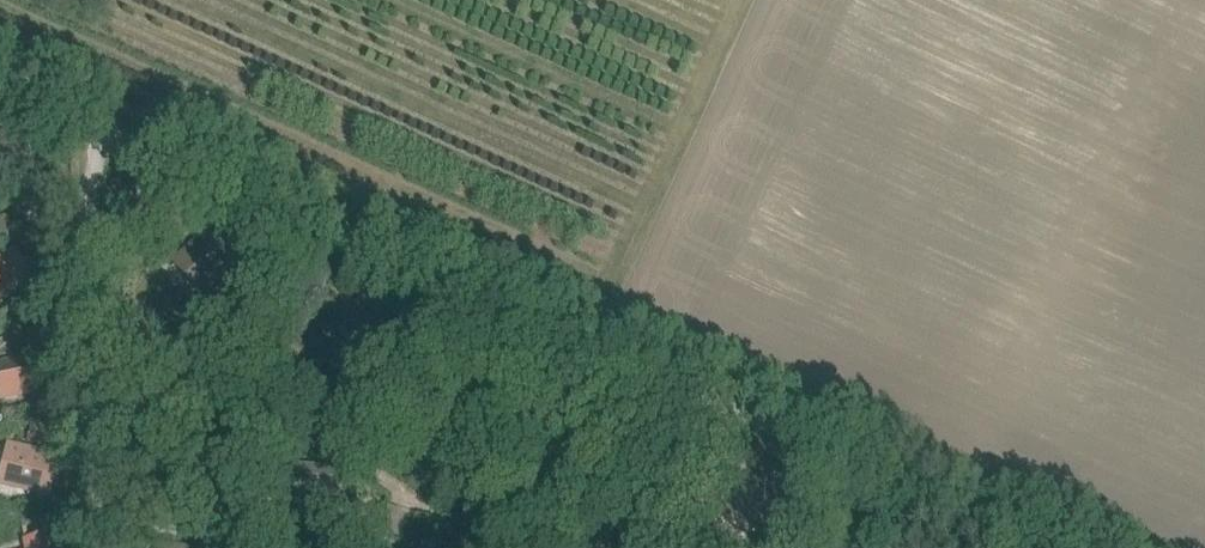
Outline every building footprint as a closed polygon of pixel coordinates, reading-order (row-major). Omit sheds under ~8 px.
[(201,240),(178,261),(202,287),(236,256),(205,221),(194,231),(201,240)] [(121,240),(120,264),(142,265),(144,242),(121,240)] [(9,292),(31,282),(30,281),(29,282),(15,252),(16,251),(15,250),(0,258),(0,297),(9,292)] [(399,334),(373,292),(361,300),(355,304),(361,314),(348,321),(349,322),(338,329),(358,360),(368,353),(399,334)] [(2,398),(14,396),(37,391),(31,356),(7,361),(0,362),(0,388),(2,398)] [(28,441),(38,444),(61,450),(66,430),(32,422),(28,441)] [(26,489),(49,494),(58,459),(35,453),(11,447),(2,482),(26,489)] [(709,524),(738,544),(768,500),(758,494),(752,503),(732,490),(709,524)] [(51,535),(26,541),(28,547),(54,547),(51,535)]
